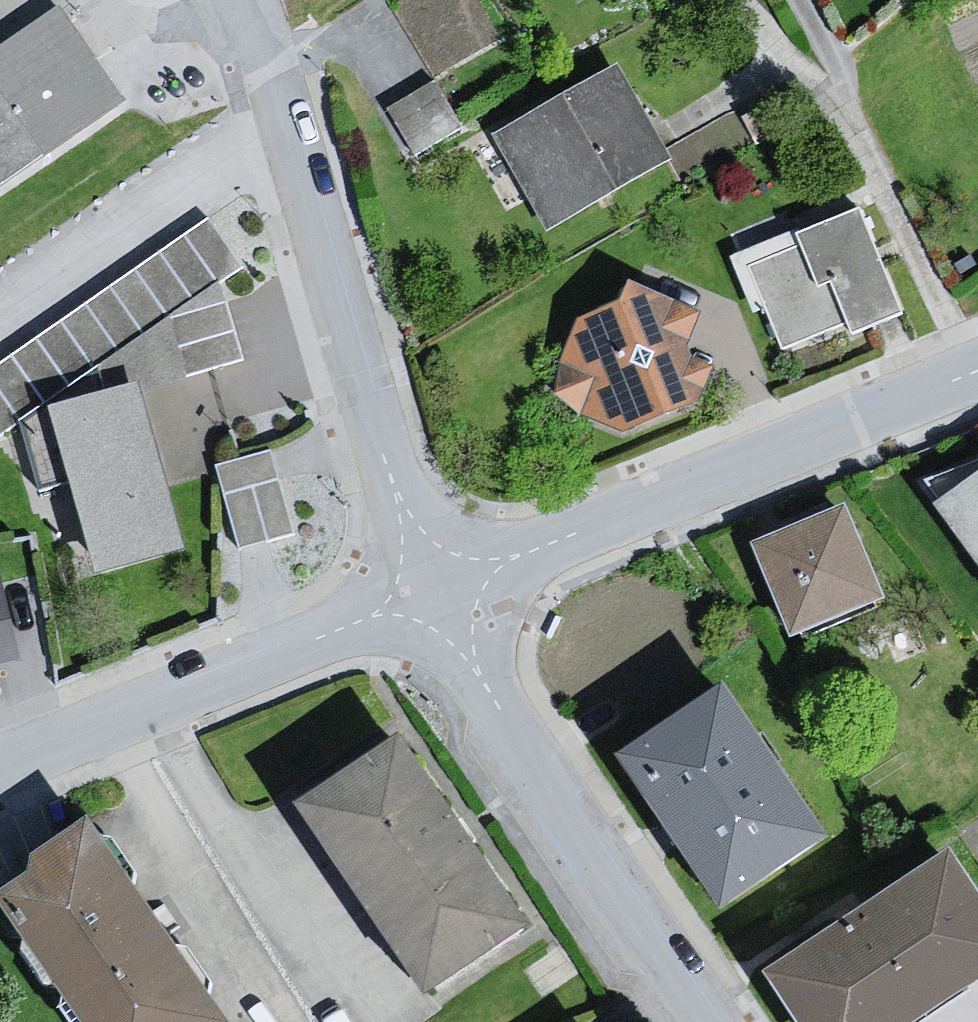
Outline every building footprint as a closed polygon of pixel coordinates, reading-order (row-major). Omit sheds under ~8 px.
[(50,19),(0,52),(0,192),(118,106),(50,19)] [(416,145),(464,119),(440,74),(391,100),(416,145)] [(615,80),(488,144),(517,191),(514,199),(539,238),(674,170),(615,80)] [(0,351),(0,417),(248,263),(218,215),(0,351)] [(859,220),(726,267),(743,313),(760,316),(778,362),(839,339),(849,348),(905,326),(859,220)] [(632,292),(620,318),(576,333),(552,388),(558,410),(581,434),(619,450),(703,414),(714,377),(688,362),(703,323),(632,292)] [(139,378),(49,401),(93,571),(183,548),(139,378)] [(223,455),(239,537),(293,527),(277,444),(223,455)] [(927,506),(977,578),(977,469),(927,506)] [(844,506),(749,547),(787,644),(881,602),(844,506)] [(0,560),(0,668),(28,661),(0,560)] [(726,686),(618,753),(727,908),(829,839),(726,686)] [(401,753),(300,817),(434,1012),(534,942),(401,753)] [(0,911),(0,915),(72,1021),(221,1021),(92,839),(29,878),(34,891),(0,911)] [(768,968),(803,1021),(916,1021),(977,980),(977,888),(952,851),(768,968)]
